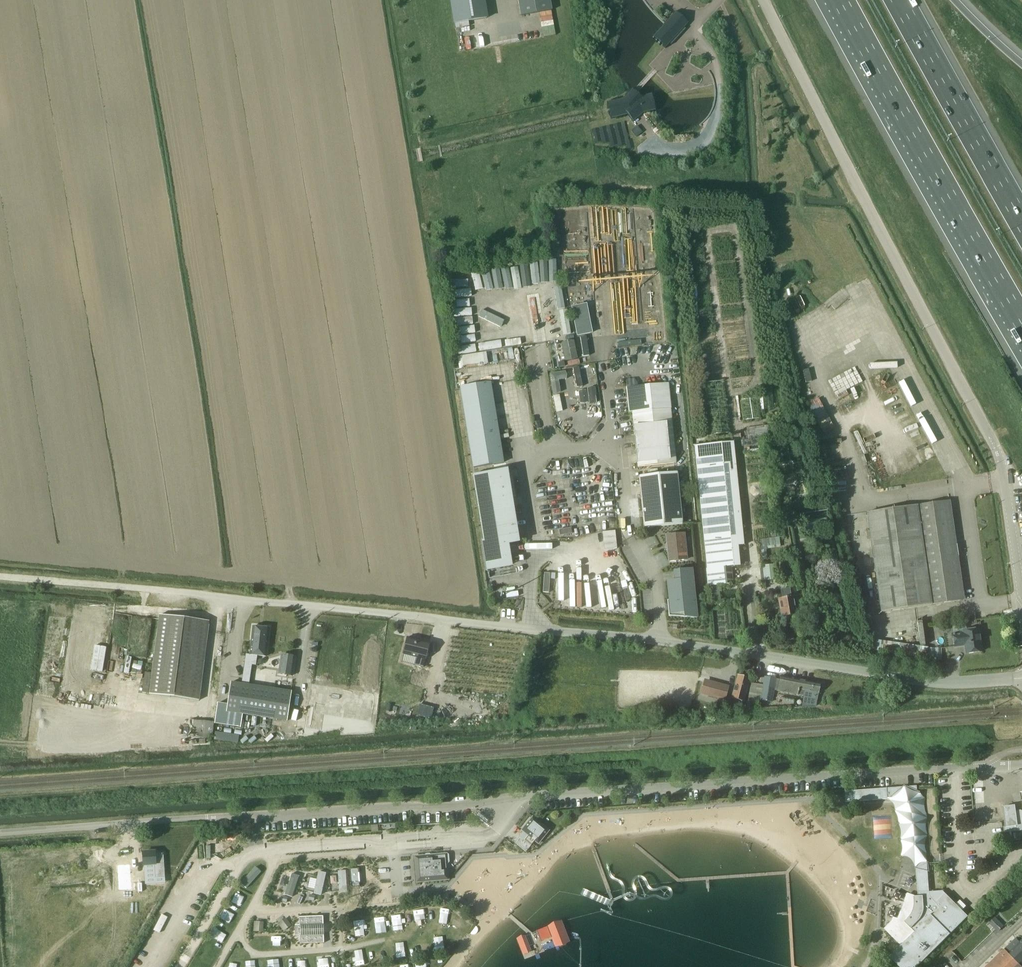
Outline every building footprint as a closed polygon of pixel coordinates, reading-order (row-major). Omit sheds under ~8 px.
[(457,32),(489,27),(485,0),(452,0),(457,32)] [(551,0),(518,0),(521,15),(553,10),(551,0)] [(688,22),(675,11),(664,23),(655,33),(654,34),(653,36),(657,40),(665,47),(688,22)] [(656,111),(652,94),(640,96),(636,92),(632,89),(630,91),(623,98),(606,102),(611,119),(627,115),(633,122),(643,113),(655,111),(656,111)] [(500,266),(490,286),(498,289),(507,270),(500,266)] [(514,266),(502,286),(510,291),(522,271),(514,266)] [(487,267),(477,287),(484,291),(494,271),(487,267)] [(464,287),(472,290),(481,271),(472,268),(464,287)] [(522,292),(538,273),(531,268),(515,286),(522,292)] [(535,295),(548,278),(541,273),(529,290),(535,295)] [(555,276),(537,295),(543,301),(561,282),(555,276)] [(558,288),(546,301),(552,307),(564,294),(558,288)] [(477,304),(455,305),(455,312),(477,312),(477,304)] [(564,307),(557,309),(562,332),(570,330),(564,307)] [(593,336),(587,307),(572,309),(578,339),(593,336)] [(455,314),(455,322),(477,323),(478,315),(455,314)] [(505,321),(504,345),(512,345),(513,321),(505,321)] [(523,344),(523,321),(515,321),(515,343),(523,344)] [(494,346),(502,347),(503,323),(495,323),(494,346)] [(491,348),(492,327),(484,326),(484,347),(491,348)] [(476,327),(472,349),(480,350),(483,328),(476,327)] [(462,349),(470,350),(472,328),(464,328),(462,349)] [(632,336),(632,345),(641,344),(641,336),(632,336)] [(566,366),(579,363),(573,339),(561,342),(566,366)] [(492,350),(493,361),(515,359),(514,348),(492,350)] [(460,355),(461,367),(488,365),(486,352),(460,355)] [(579,368),(560,371),(562,389),(589,385),(587,370),(580,371),(579,368)] [(468,435),(499,430),(491,382),(460,387),(468,435)] [(629,412),(631,412),(670,408),(668,384),(627,388),(629,412)] [(836,394),(840,404),(850,399),(845,390),(836,394)] [(580,391),(574,391),(575,411),(582,411),(580,391)] [(586,412),(592,412),(589,391),(583,392),(586,412)] [(635,451),(674,446),(670,408),(631,412),(635,451)] [(504,463),(499,430),(468,435),(473,468),(504,463)] [(762,438),(740,441),(740,447),(751,445),(763,443),(762,438)] [(732,441),(698,444),(699,457),(711,569),(706,569),(708,586),(709,586),(711,586),(717,586),(720,585),(727,584),(733,584),(731,567),(740,566),(738,546),(744,546),(735,454),(734,454),(732,441)] [(635,451),(637,466),(651,465),(676,462),(674,446),(635,451)] [(483,541),(487,569),(510,566),(507,543),(517,541),(510,496),(515,495),(512,480),(508,480),(506,469),(473,475),(484,541),(483,541)] [(639,476),(644,528),(683,524),(678,472),(639,476)] [(881,612),(931,605),(961,601),(947,502),(867,513),(881,612)] [(599,533),(604,552),(616,549),(611,530),(599,533)] [(687,559),(684,533),(666,535),(669,561),(687,559)] [(779,537),(760,540),(761,551),(767,550),(767,549),(780,547),(779,537)] [(762,566),(764,581),(775,579),(773,565),(762,566)] [(695,598),(692,569),(673,571),(674,581),(667,581),(669,600),(695,598)] [(594,596),(595,582),(571,579),(570,591),(571,591),(570,604),(601,608),(603,597),(594,596)] [(797,615),(794,597),(791,597),(789,588),(780,590),(782,599),(778,599),(782,618),(797,615)] [(695,598),(669,600),(667,601),(669,616),(697,618),(695,598)] [(151,696),(201,702),(209,622),(159,617),(151,696)] [(269,628),(253,626),(250,655),(266,656),(269,628)] [(978,628),(962,631),(963,633),(953,635),(954,647),(965,646),(966,654),(982,652),(978,628)] [(432,643),(409,638),(405,655),(419,658),(417,665),(426,667),(432,643)] [(870,650),(926,659),(928,648),(872,640),(870,650)] [(941,659),(941,648),(930,648),(930,659),(941,659)] [(749,678),(738,675),(732,698),(743,702),(749,678)] [(772,703),(774,691),(776,681),(776,679),(764,676),(762,685),(760,700),(772,703)] [(779,681),(777,691),(798,695),(803,696),(802,705),(801,707),(816,706),(816,704),(819,692),(820,691),(821,687),(820,686),(820,684),(780,676),(779,681)] [(725,700),(729,685),(703,678),(699,694),(725,700)] [(243,712),(276,717),(287,718),(291,688),(230,680),(226,713),(215,712),(214,722),(214,724),(240,727),(242,713),(243,713),(243,712)] [(188,731),(188,736),(212,739),(214,722),(190,719),(189,725),(188,731)] [(214,740),(238,741),(239,733),(215,732),(214,740)] [(909,802),(911,801),(912,811),(922,810),(921,793),(918,793),(917,786),(845,791),(846,802),(908,797),(909,802)] [(1004,807),(1006,827),(1007,828),(1005,828),(1004,827),(1005,833),(1006,833),(1007,833),(1021,831),(1021,812),(1016,813),(1015,806),(1004,807)] [(549,830),(533,817),(522,830),(530,836),(526,842),(530,846),(534,841),(538,844),(549,830)] [(143,853),(142,853),(143,865),(154,864),(155,876),(155,878),(164,878),(163,853),(155,854),(155,852),(143,853)] [(447,879),(445,855),(416,857),(418,881),(447,879)] [(112,914),(132,869),(112,860),(92,905),(112,914)] [(951,934),(968,917),(942,891),(929,892),(927,862),(916,863),(919,897),(915,897),(909,895),(898,924),(893,922),(885,929),(902,946),(891,957),(900,966),(917,966),(951,934)] [(253,864),(238,884),(245,889),(259,869),(253,864)] [(83,866),(72,887),(79,890),(90,870),(83,866)] [(332,876),(333,889),(346,888),(346,870),(337,870),(337,876),(332,876)] [(314,894),(322,895),(325,872),(317,871),(314,894)] [(291,872),(284,894),(292,897),(299,875),(291,872)] [(140,923),(158,884),(141,876),(123,915),(140,923)] [(0,882),(0,892),(17,892),(17,882),(0,882)] [(4,911),(5,919),(26,918),(25,911),(4,911)] [(391,916),(395,931),(404,929),(400,914),(391,916)] [(449,921),(462,927),(465,920),(453,914),(449,921)] [(56,929),(46,926),(48,918),(40,916),(36,932),(54,937),(56,929)] [(300,925),(294,926),(295,936),(300,936),(301,943),(326,942),(325,917),(299,918),(300,925)] [(386,927),(385,917),(374,917),(375,928),(386,927)] [(282,918),(277,923),(284,930),(289,926),(282,918)] [(989,924),(995,930),(1001,924),(995,918),(989,924)] [(362,919),(353,919),(353,929),(362,929),(362,919)] [(253,931),(263,931),(263,921),(254,921),(253,931)] [(551,926),(557,943),(568,939),(561,922),(551,926)] [(209,933),(207,941),(215,944),(218,935),(209,933)] [(270,936),(270,947),(280,946),(279,936),(270,936)] [(1020,943),(1016,939),(987,966),(1021,966),(1021,965),(1021,942),(1020,943)] [(444,940),(433,941),(434,951),(445,950),(444,940)] [(412,955),(421,953),(418,944),(409,946),(412,955)] [(70,949),(62,945),(52,966),(54,966),(61,966),(70,949)] [(373,951),(374,961),(385,961),(385,951),(373,951)]
